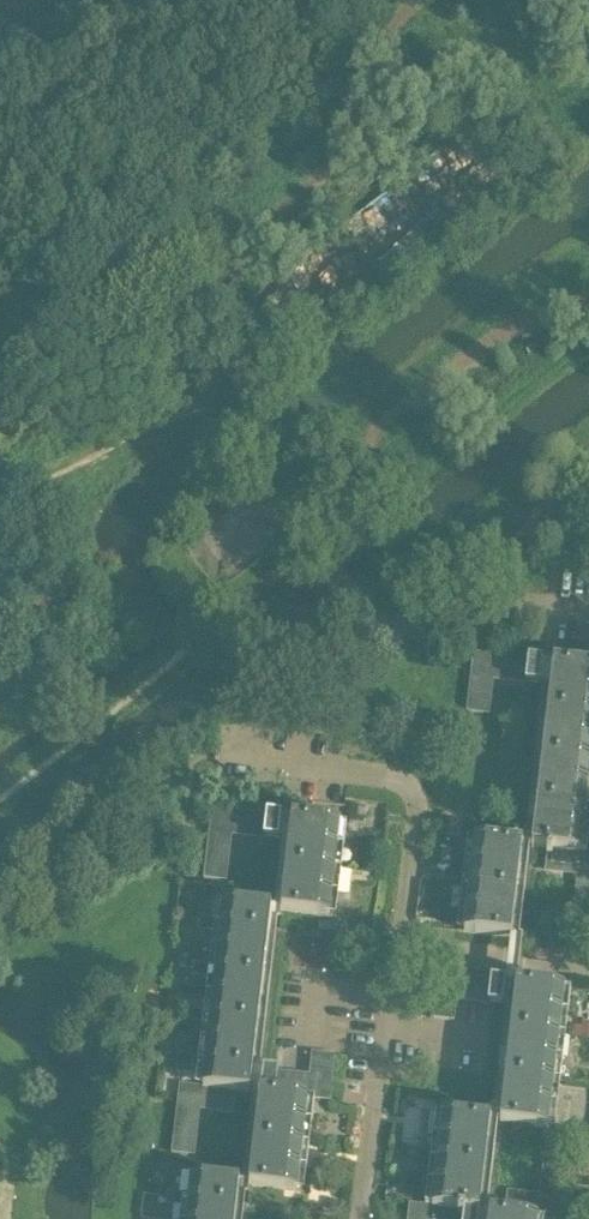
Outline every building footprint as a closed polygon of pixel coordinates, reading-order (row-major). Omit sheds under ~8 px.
[(526,685),(540,687),(543,662),(474,654),(472,672),(527,678),(526,685)] [(546,866),(588,871),(588,854),(580,853),(588,773),(588,667),(554,663),(532,849),(548,850),(546,866)] [(467,713),(483,715),(487,679),(471,677),(467,713)] [(265,840),(279,842),(282,817),(212,809),(210,827),(265,833),(265,840)] [(340,824),(292,818),(282,912),(329,918),(340,824)] [(204,879),(221,881),(226,834),(210,832),(204,879)] [(523,845),(475,840),(464,934),(512,939),(523,845)] [(588,935),(588,877),(584,876),(577,934),(588,935)] [(200,919),(198,930),(221,933),(217,967),(194,964),(193,976),(216,978),(212,1013),(189,1010),(188,1022),(211,1024),(207,1058),(195,1057),(194,1068),(205,1070),(203,1087),(180,1084),(178,1101),(234,1108),(235,1092),(251,1094),(272,908),(225,903),(223,921),(200,919)] [(490,999),(489,1005),(503,1007),(506,982),(437,974),(434,992),(490,999)] [(500,1123),(548,1129),(564,989),(517,983),(500,1123)] [(457,1005),(445,1003),(433,1002),(431,1019),(454,1022),(457,1005)] [(317,1077),(333,1079),(336,1056),(319,1054),(317,1077)] [(249,1186),(297,1192),(308,1099),(331,1102),(332,1085),(278,1079),(278,1072),(264,1070),(261,1093),(260,1093),(249,1186)] [(172,1154),(189,1156),(194,1109),(178,1107),(172,1154)] [(491,1120),(443,1114),(433,1207),(410,1204),(408,1218),(478,1218),(479,1214),(480,1214),(491,1120)] [(546,1197),(563,1199),(571,1130),(554,1128),(546,1197)] [(240,1183),(193,1177),(191,1196),(168,1193),(166,1205),(189,1207),(188,1218),(236,1218),(240,1183)] [(537,1218),(538,1218),(560,1218),(562,1205),(507,1198),(505,1214),(490,1212),(489,1218),(537,1218)]
